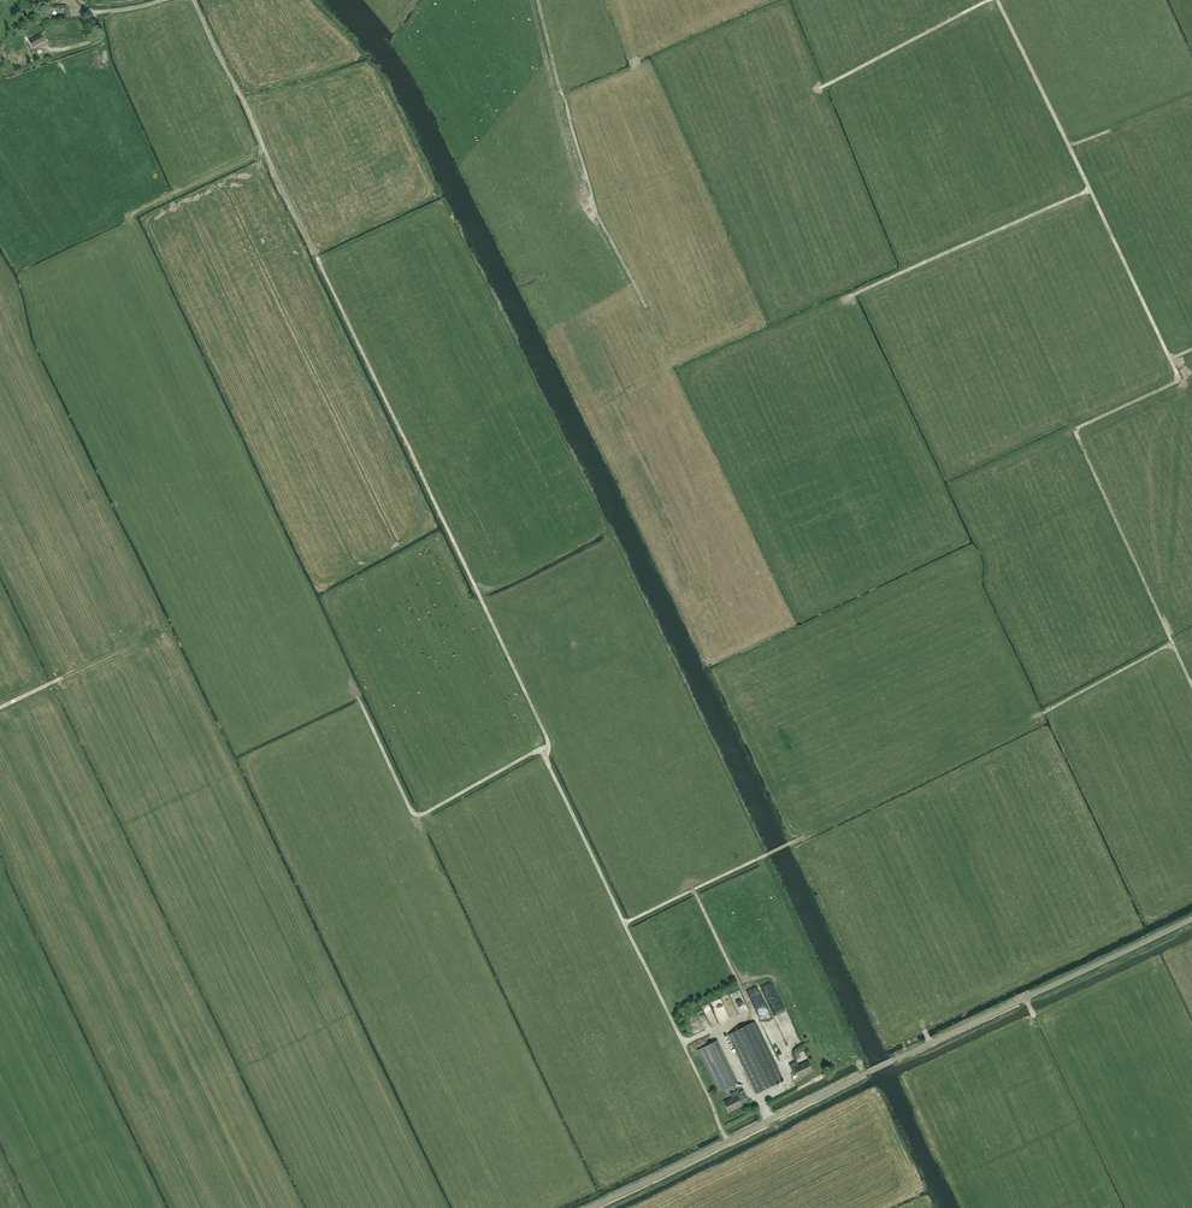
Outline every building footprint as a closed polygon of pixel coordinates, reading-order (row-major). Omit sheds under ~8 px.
[(43,41),(40,35),(29,41),(33,47),(36,45),(43,41)] [(741,987),(733,990),(736,1001),(745,999),(741,987)] [(731,1013),(738,1010),(731,992),(724,995),(731,1013)] [(718,997),(712,1000),(716,1008),(723,1004),(718,997)] [(714,1024),(720,1021),(710,1001),(705,1004),(714,1024)] [(709,1016),(704,1018),(707,1026),(712,1024),(709,1016)] [(757,1093),(783,1080),(754,1021),(728,1034),(757,1093)] [(791,1042),(801,1038),(796,1024),(786,1028),(791,1042)] [(698,1050),(718,1092),(738,1082),(718,1041),(698,1050)] [(799,1077),(812,1071),(807,1061),(799,1066),(796,1061),(789,1065),(794,1075),(797,1073),(799,1077)] [(739,1101),(743,1100),(738,1090),(730,1093),(732,1098),(724,1102),(728,1111),(741,1105),(739,1101)]
